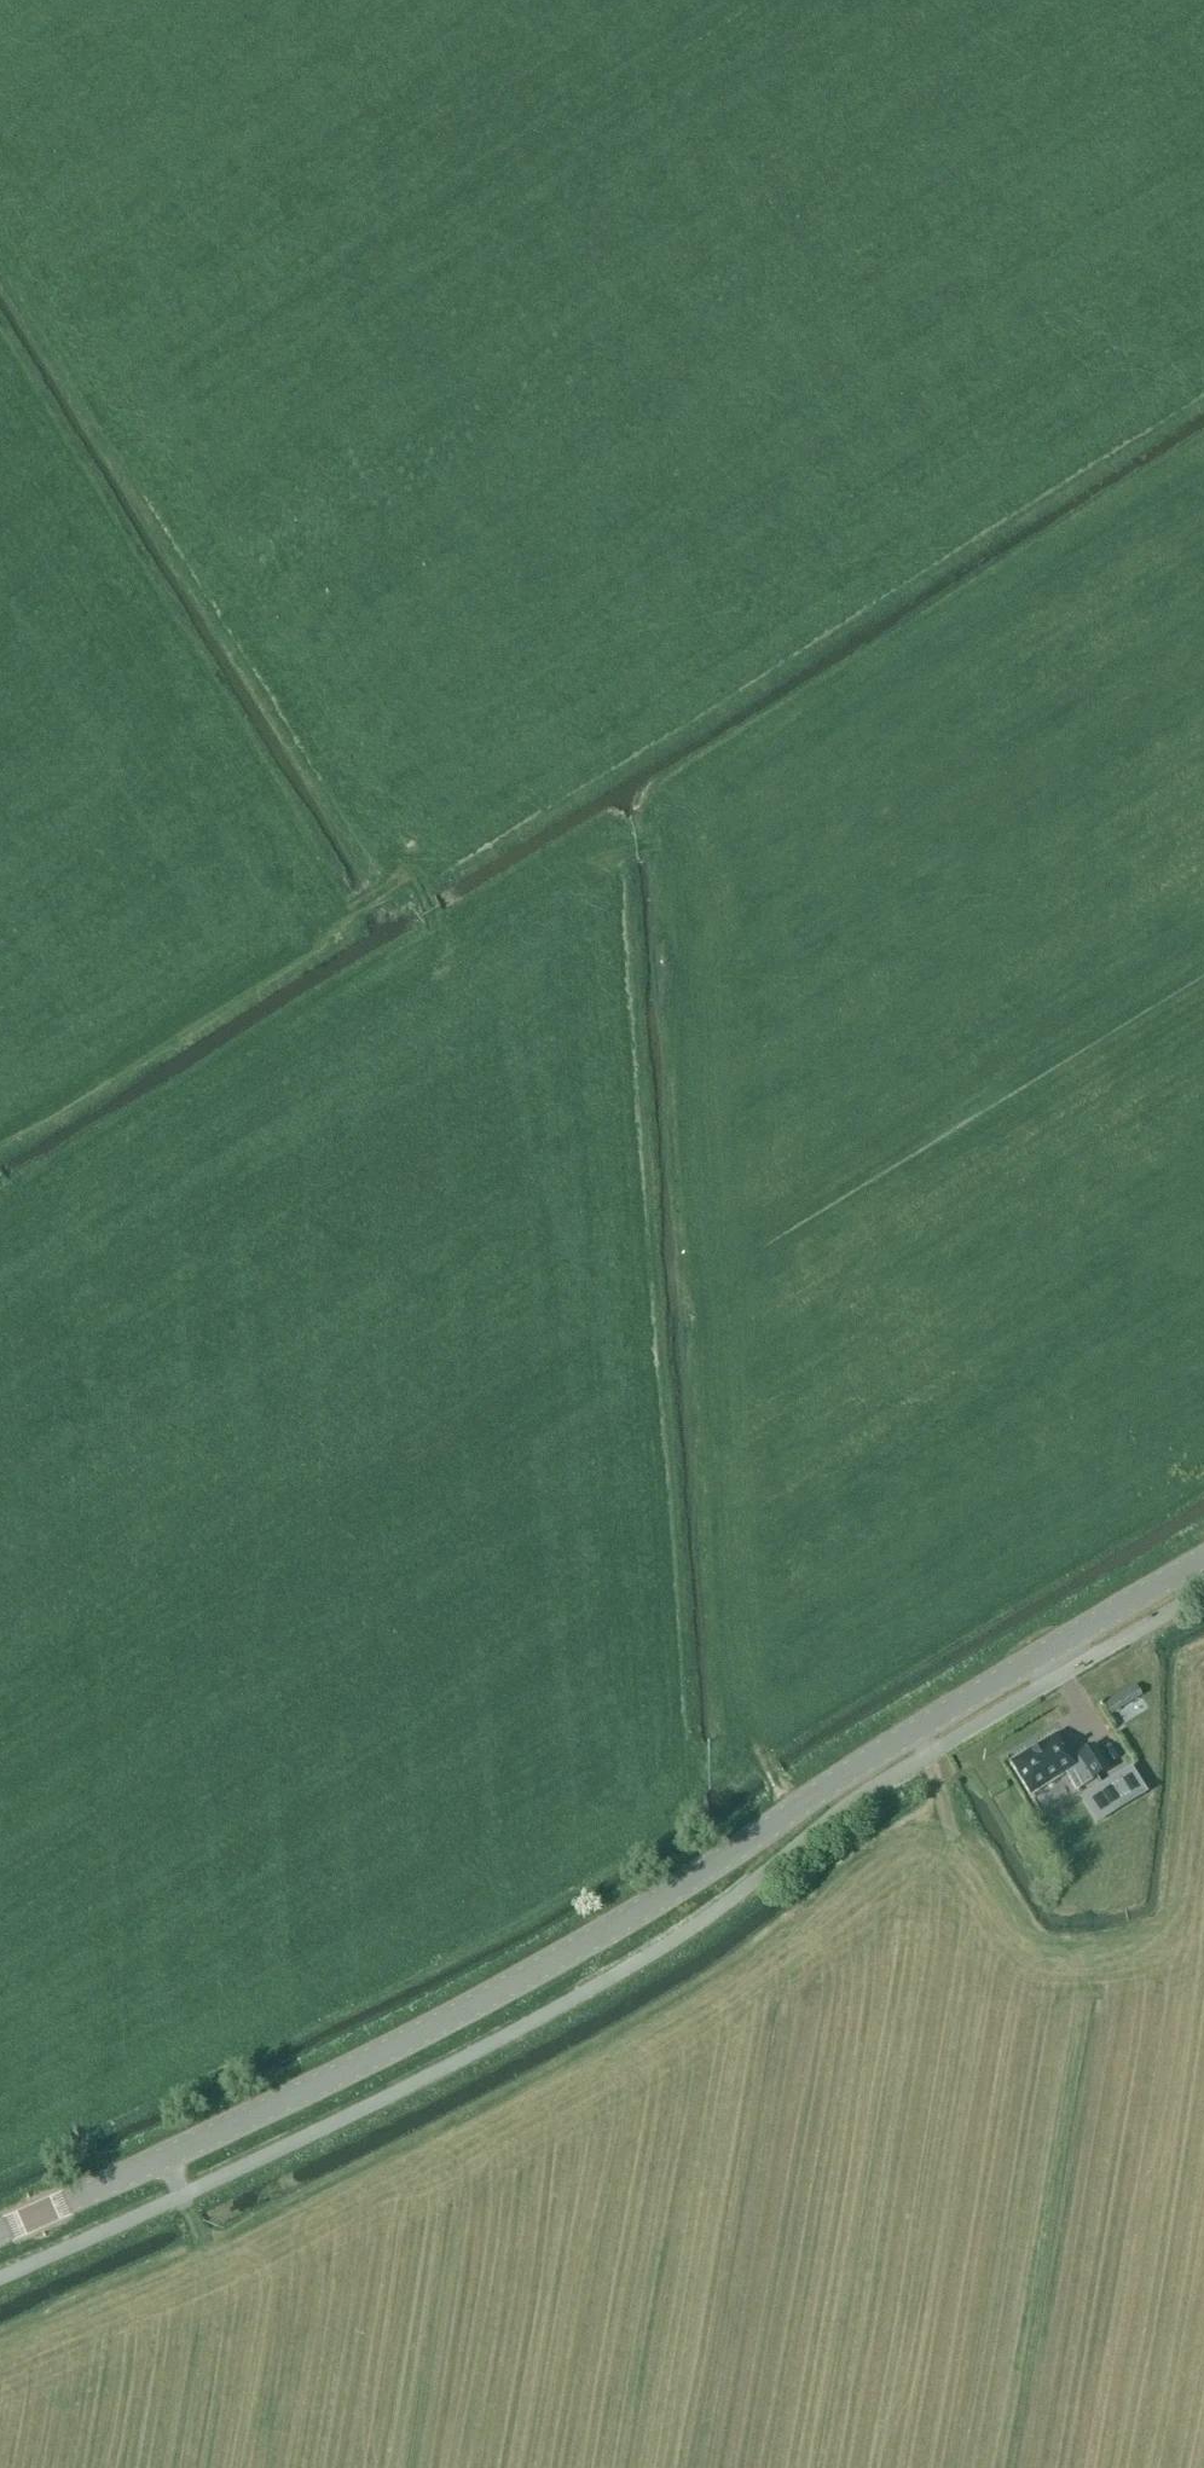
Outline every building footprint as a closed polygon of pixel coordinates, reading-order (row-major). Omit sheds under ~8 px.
[(1094,1747),(1072,1760),(1057,1735),(1010,1764),(1030,1797),(1066,1775),(1076,1792),(1109,1772),(1094,1747)] [(1131,1769),(1097,1790),(1112,1816),(1147,1795),(1131,1769)]
